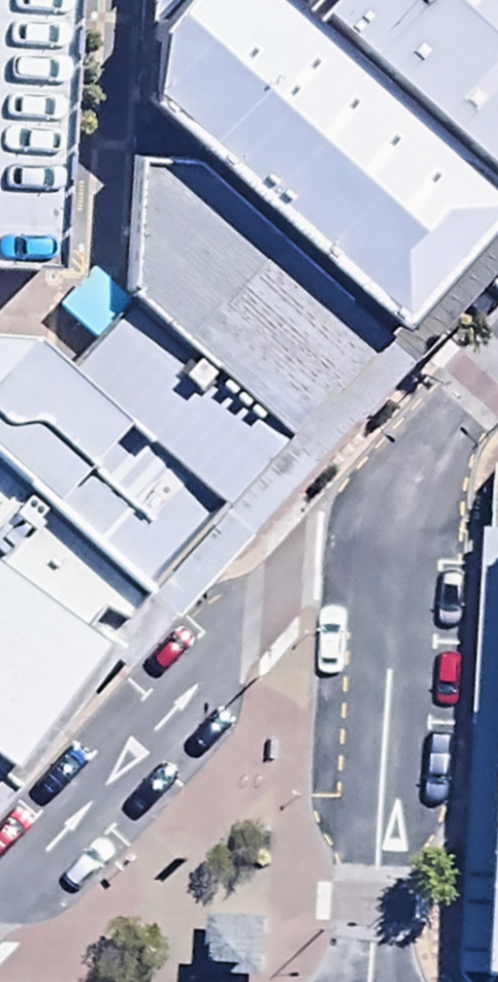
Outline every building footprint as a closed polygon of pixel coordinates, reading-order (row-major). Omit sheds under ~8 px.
[(56,260),(74,0),(0,0),(0,256),(56,260)] [(294,0),(148,0),(142,94),(225,168),(407,329),(497,226),(497,181),(316,20),(294,0)] [(497,181),(497,0),(335,0),(316,20),(497,181)] [(299,450),(407,329),(225,168),(147,160),(117,289),(161,324),(299,450)] [(299,450),(161,324),(103,388),(28,327),(0,330),(0,460),(162,603),(299,450)] [(162,603),(0,460),(0,765),(19,780),(162,603)] [(19,780),(0,765),(0,801),(19,780)]
